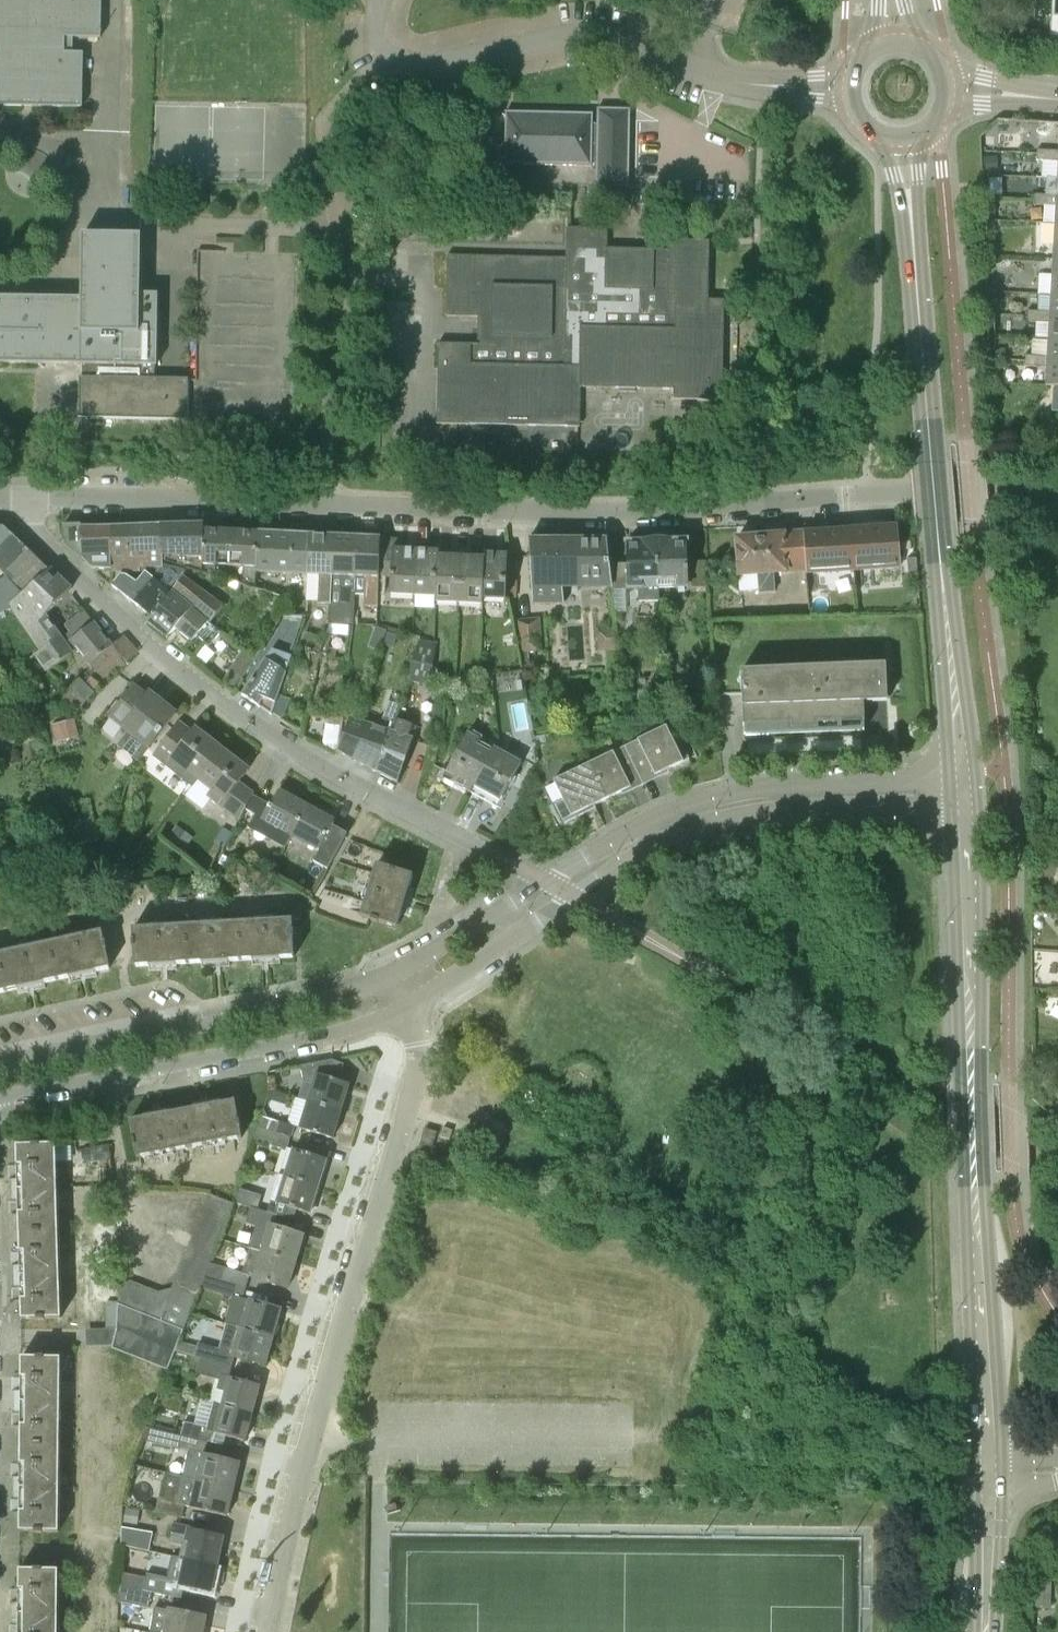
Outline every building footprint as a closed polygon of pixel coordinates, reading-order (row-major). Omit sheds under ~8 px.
[(83,107),(84,54),(72,54),(72,37),(101,38),(102,0),(0,0),(0,106),(83,107)] [(596,187),(629,188),(631,110),(598,109),(597,125),(593,124),(593,114),(506,112),(505,165),(592,167),(593,164),(597,164),(596,187)] [(1049,161),(1049,150),(1038,149),(1037,160),(1049,161)] [(1049,150),(1049,161),(1057,161),(1057,150),(1049,150)] [(1046,205),(1047,194),(1035,194),(1035,205),(1046,205)] [(1057,223),(1057,200),(1057,195),(1047,194),(1046,205),(1057,206),(1056,223),(1057,223)] [(581,387),(675,389),(674,399),(723,400),(725,300),(709,300),(710,241),(669,240),(669,260),(654,259),(654,250),(607,249),(608,229),(568,229),(567,258),(448,256),(447,316),(479,316),(478,344),(439,344),(437,424),(580,426),(581,387)] [(155,366),(157,366),(159,295),(141,295),(142,236),(84,235),(82,301),(0,299),(0,363),(83,365),(83,378),(80,378),(79,418),(91,418),(91,420),(189,421),(190,380),(155,380),(155,366)] [(225,296),(225,282),(235,281),(235,273),(225,273),(224,248),(199,249),(201,296),(225,296)] [(1039,322),(1040,311),(1029,310),(1028,321),(1039,322)] [(1057,340),(1057,318),(1051,317),(1051,312),(1040,311),(1039,322),(1051,323),(1050,339),(1057,340)] [(1057,362),(1057,340),(1050,339),(1049,356),(1048,362),(1057,362)] [(1037,366),(1038,356),(1026,355),(1025,366),(1037,366)] [(1048,362),(1049,356),(1038,356),(1037,366),(1048,367),(1047,385),(1057,386),(1057,362),(1048,362)] [(92,568),(114,571),(114,526),(81,527),(81,524),(63,524),(64,540),(82,554),(82,557),(92,568)] [(164,525),(164,557),(204,558),(204,530),(204,524),(164,525)] [(852,528),(855,567),(902,563),(898,524),(852,528)] [(158,568),(160,565),(164,566),(164,557),(164,525),(114,526),(114,571),(137,572),(137,568),(158,568)] [(13,535),(4,527),(0,526),(0,549),(13,535)] [(807,571),(855,567),(852,528),(804,532),(807,569),(807,571)] [(203,565),(232,567),(233,531),(204,530),(204,558),(203,565)] [(232,567),(257,568),(258,532),(233,531),(232,567)] [(257,574),(308,576),(310,535),(258,532),(257,568),(258,568),(257,574)] [(791,571),(807,569),(804,532),(737,538),(740,580),(759,578),(761,596),(777,594),(776,577),(792,576),(791,571)] [(331,604),(331,596),(334,536),(310,535),(308,576),(307,603),(318,603),(317,617),(331,617),(331,604)] [(353,618),(355,577),(357,537),(334,536),(331,596),(342,596),(341,618),(353,618)] [(357,537),(355,577),(365,578),(364,605),(378,606),(379,578),(380,578),(380,564),(381,538),(357,537)] [(390,595),(415,596),(417,550),(404,549),(404,539),(381,538),(380,564),(392,564),(390,595)] [(574,599),(572,589),(569,539),(530,539),(533,605),(565,605),(565,600),(574,599)] [(618,636),(613,590),(610,565),(607,539),(569,539),(572,589),(598,589),(598,602),(586,603),(590,639),(618,636)] [(691,588),(708,587),(707,562),(688,563),(687,541),(657,542),(658,583),(675,582),(675,585),(673,585),(673,589),(691,589),(691,588)] [(659,601),(658,583),(657,542),(627,543),(627,565),(610,565),(613,590),(627,590),(627,591),(639,590),(639,601),(659,601)] [(415,596),(436,597),(438,551),(417,550),(415,596)] [(26,595),(50,571),(30,551),(7,576),(26,595)] [(436,602),(460,603),(462,557),(440,556),(440,551),(438,551),(436,597),(436,602)] [(510,598),(506,598),(509,554),(485,553),(485,558),(483,599),(505,600),(506,608),(512,608),(510,598)] [(483,604),(483,599),(485,558),(462,557),(460,603),(483,604)] [(158,568),(151,577),(170,594),(210,624),(225,606),(184,577),(189,571),(164,566),(160,565),(158,568)] [(62,635),(47,615),(56,604),(72,588),(52,569),(50,571),(26,595),(12,610),(23,626),(40,651),(34,656),(46,672),(74,652),(67,644),(95,622),(84,610),(65,624),(71,632),(66,635),(64,633),(62,635)] [(151,617),(170,594),(145,574),(138,583),(127,575),(122,575),(113,587),(151,617)] [(195,659),(207,645),(210,648),(221,634),(210,624),(170,594),(151,617),(147,621),(168,638),(176,628),(192,641),(184,651),(195,659)] [(544,650),(542,617),(518,619),(520,652),(544,650)] [(92,662),(114,645),(95,622),(67,644),(74,652),(86,666),(92,662)] [(386,641),(395,644),(399,631),(389,628),(386,641)] [(407,681),(431,686),(438,642),(420,639),(407,681)] [(230,671),(242,679),(255,660),(244,651),(230,671)] [(272,715),(273,713),(279,694),(286,673),(265,661),(242,695),(272,715)] [(745,741),(865,736),(864,703),(888,701),(886,665),(741,671),(745,741)] [(63,699),(77,712),(95,692),(94,691),(101,683),(93,676),(86,683),(81,679),(63,699)] [(134,687),(110,718),(123,728),(150,749),(176,714),(149,694),(147,697),(134,687)] [(290,699),(279,694),(273,713),(283,717),(290,699)] [(344,754),(376,771),(399,704),(389,700),(380,727),(368,723),(356,719),(344,754)] [(376,771),(398,783),(414,738),(412,737),(416,726),(397,719),(402,705),(399,704),(376,771)] [(71,738),(67,722),(53,725),(57,742),(71,738)] [(625,747),(643,782),(690,759),(679,738),(674,740),(667,726),(625,747)] [(194,785),(198,780),(222,750),(195,729),(189,737),(176,728),(155,756),(194,785)] [(452,781),(470,791),(491,753),(477,745),(480,739),(468,732),(447,771),(455,776),(452,781)] [(495,747),(491,753),(470,791),(498,807),(522,762),(495,747)] [(622,793),(643,782),(625,747),(592,763),(609,799),(622,793)] [(244,812),(253,795),(254,794),(238,783),(248,770),(222,750),(198,780),(211,791),(207,796),(239,821),(244,812)] [(583,811),(609,799),(592,763),(555,782),(563,799),(555,804),(565,824),(585,814),(583,811)] [(263,819),(292,835),(307,807),(280,792),(273,806),(253,795),(244,812),(261,821),(263,819)] [(325,867),(340,838),(344,831),(333,825),(335,821),(307,807),(292,835),(318,849),(312,860),(325,867)] [(373,879),(409,890),(413,876),(395,870),(395,869),(388,867),(388,868),(377,864),(373,879)] [(403,910),(407,896),(409,890),(373,879),(366,899),(403,910)] [(403,910),(366,899),(361,916),(372,920),(371,921),(379,923),(379,922),(397,928),(403,910)] [(292,919),(302,918),(301,909),(292,909),(292,919)] [(241,960),(294,957),(293,938),(294,938),(294,930),(293,930),(292,919),(239,922),(241,960)] [(188,963),(241,960),(239,922),(186,925),(188,963)] [(135,966),(188,963),(186,925),(133,928),(134,940),(133,940),(133,947),(134,947),(135,966)] [(58,979),(110,967),(106,949),(107,948),(106,941),(104,941),(102,930),(50,942),(58,979)] [(58,979),(50,942),(0,953),(0,961),(7,991),(58,979)] [(308,1101),(341,1111),(350,1084),(339,1081),(345,1064),(333,1060),(301,1066),(304,1081),(314,1084),(308,1101)] [(182,1111),(190,1148),(242,1138),(240,1127),(241,1127),(240,1119),(239,1119),(235,1101),(182,1111)] [(341,1111),(308,1101),(300,1129),(333,1139),(341,1111)] [(137,1158),(190,1148),(182,1111),(130,1121),(133,1139),(132,1140),(134,1147),(135,1147),(137,1158)] [(262,1116),(258,1128),(291,1138),(295,1126),(262,1116)] [(288,1148),(291,1138),(258,1128),(254,1140),(287,1150),(287,1148),(288,1148)] [(60,1275),(58,1230),(57,1188),(56,1144),(40,1145),(40,1143),(32,1144),(32,1145),(17,1145),(17,1164),(22,1164),(23,1189),(23,1213),(19,1213),(19,1232),(20,1250),(25,1249),(25,1276),(26,1300),(21,1301),(22,1319),(37,1319),(37,1320),(45,1320),(45,1319),(61,1318),(60,1275)] [(279,1174),(319,1186),(327,1160),(294,1149),(294,1150),(288,1148),(287,1148),(287,1150),(279,1174)] [(319,1186),(279,1174),(271,1201),(277,1203),(310,1214),(319,1186)] [(255,1209),(258,1210),(262,1197),(240,1190),(236,1203),(250,1207),(255,1209)] [(205,1205),(230,1214),(234,1204),(209,1194),(205,1205)] [(230,1214),(205,1205),(201,1215),(226,1225),(230,1214)] [(250,1250),(295,1263),(304,1235),(269,1224),(267,1224),(270,1213),(258,1210),(250,1207),(245,1225),(255,1228),(249,1248),(250,1248),(250,1250)] [(222,1234),(226,1225),(201,1215),(197,1226),(221,1235),(222,1234)] [(217,1246),(221,1235),(197,1226),(193,1236),(217,1246)] [(213,1256),(217,1246),(193,1236),(189,1247),(213,1256)] [(210,1263),(213,1256),(189,1247),(184,1257),(208,1267),(210,1263)] [(253,1277),(253,1278),(288,1288),(295,1263),(250,1250),(243,1273),(210,1263),(208,1267),(205,1276),(223,1282),(246,1289),(250,1276),(253,1277)] [(205,1276),(208,1267),(184,1257),(180,1268),(205,1277),(205,1276)] [(176,1278),(201,1288),(205,1277),(180,1268),(176,1278)] [(119,1303),(123,1305),(133,1282),(119,1276),(119,1303)] [(201,1288),(176,1278),(172,1289),(196,1298),(201,1288)] [(136,1310),(146,1287),(133,1282),(123,1305),(136,1310)] [(229,1325),(273,1338),(281,1310),(248,1300),(249,1300),(244,1298),(246,1289),(223,1282),(220,1294),(236,1299),(229,1325)] [(149,1316),(159,1292),(146,1287),(136,1310),(149,1316)] [(159,1292),(149,1316),(184,1329),(196,1298),(172,1289),(159,1292)] [(106,1329),(116,1330),(118,1302),(106,1302),(106,1329)] [(178,1345),(184,1329),(149,1316),(136,1310),(123,1305),(119,1303),(118,1330),(113,1349),(168,1371),(176,1351),(178,1345)] [(198,1343),(197,1351),(195,1356),(201,1358),(224,1364),(227,1354),(231,1355),(231,1356),(265,1366),(273,1338),(229,1325),(222,1350),(198,1343)] [(25,1463),(25,1489),(24,1512),(20,1512),(19,1532),(35,1532),(35,1533),(42,1533),(42,1532),(59,1532),(59,1489),(60,1446),(60,1401),(61,1358),(44,1358),(44,1356),(36,1356),(36,1358),(21,1357),(21,1377),(26,1377),(26,1401),(25,1426),(21,1426),(20,1445),(20,1463),(25,1463)] [(210,1401),(214,1402),(253,1412),(260,1385),(228,1377),(228,1379),(220,1377),(224,1364),(201,1358),(197,1372),(217,1377),(210,1401)] [(212,1443),(215,1433),(246,1441),(253,1412),(214,1402),(208,1427),(185,1422),(180,1435),(182,1436),(208,1442),(212,1443)] [(182,1436),(180,1435),(146,1427),(141,1440),(179,1449),(180,1448),(182,1436)] [(208,1442),(182,1436),(180,1448),(189,1450),(183,1477),(234,1490),(240,1463),(205,1454),(208,1442)] [(159,1497),(155,1513),(181,1519),(184,1506),(227,1517),(234,1490),(183,1477),(180,1492),(166,1489),(164,1498),(159,1497)] [(180,1556),(217,1564),(223,1535),(174,1524),(170,1542),(183,1544),(180,1556)] [(121,1546),(149,1551),(153,1533),(122,1527),(121,1546)] [(182,1598),(185,1586),(211,1592),(217,1564),(180,1556),(172,1554),(167,1578),(147,1574),(145,1579),(143,1590),(153,1592),(182,1598)] [(58,1615),(59,1570),(42,1569),(42,1568),(34,1568),(34,1569),(19,1569),(19,1588),(24,1588),(24,1614),(23,1631),(58,1631),(58,1615)] [(1037,1606),(1051,1606),(1051,1580),(1037,1580),(1037,1606)] [(143,1590),(119,1585),(118,1602),(149,1608),(153,1592),(143,1590)] [(207,1616),(168,1608),(167,1610),(155,1607),(150,1631),(204,1631),(207,1616)]
